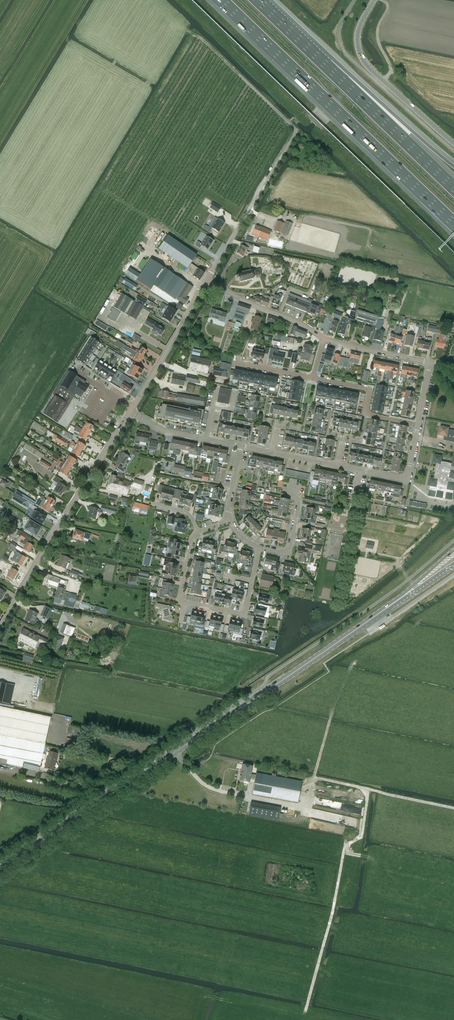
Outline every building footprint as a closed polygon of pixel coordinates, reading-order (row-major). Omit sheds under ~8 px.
[(213,203),(209,208),(218,213),(221,208),(213,203)] [(216,222),(213,220),(208,227),(205,225),(203,229),(209,233),(212,229),(218,233),(224,223),(218,219),(216,222)] [(280,233),(284,224),(277,221),(273,231),(280,233)] [(281,233),(288,235),(293,224),(286,221),(281,233)] [(259,235),(262,227),(256,225),(252,235),(258,237),(259,235)] [(262,227),(259,235),(258,237),(268,241),(271,231),(262,227)] [(187,269),(196,255),(168,236),(159,249),(187,269)] [(207,250),(213,240),(206,236),(201,244),(197,241),(194,245),(199,248),(201,246),(207,250)] [(248,248),(241,246),(237,253),(243,256),(245,253),(247,255),(249,253),(246,251),(248,248)] [(150,290),(154,285),(164,269),(150,260),(140,275),(136,281),(150,290)] [(201,277),(204,273),(191,265),(186,271),(199,280),(200,279),(201,279),(202,278),(201,277)] [(136,281),(140,275),(129,268),(125,274),(136,281)] [(175,299),(176,299),(186,283),(164,269),(154,285),(175,299)] [(253,279),(255,276),(256,277),(256,278),(261,277),(259,270),(254,271),(254,272),(250,271),(250,270),(249,270),(249,271),(237,274),(236,274),(237,277),(234,277),(235,279),(235,281),(237,280),(238,283),(239,283),(239,282),(245,281),(246,282),(246,281),(252,279),(252,280),(253,280),(253,279)] [(122,284),(135,291),(138,287),(125,279),(122,284)] [(192,287),(186,283),(176,299),(185,305),(188,299),(186,297),(192,287)] [(357,291),(351,289),(349,294),(361,297),(362,292),(360,291),(357,291)] [(274,296),(271,303),(278,306),(282,296),(284,296),(286,292),(280,290),(278,294),(279,295),(278,297),(274,296)] [(143,306),(135,302),(127,297),(123,295),(122,294),(108,318),(116,322),(122,312),(135,320),(143,306)] [(311,304),(312,300),(309,299),(308,301),(289,294),(285,304),(307,313),(311,304)] [(265,299),(263,298),(260,305),(266,307),(270,298),(265,296),(265,299)] [(135,302),(143,306),(146,302),(138,297),(135,302)] [(260,305),(263,298),(258,297),(256,297),(254,297),(253,299),(250,297),(249,301),(260,305)] [(162,303),(159,309),(162,311),(173,317),(177,312),(168,307),(162,303)] [(248,315),(250,308),(238,303),(233,318),(240,321),(243,314),(248,315)] [(307,313),(311,315),(311,314),(315,316),(316,313),(319,314),(322,306),(318,304),(317,306),(311,304),(307,313)] [(223,322),(226,314),(212,310),(210,318),(223,322)] [(375,326),(378,316),(358,310),(355,320),(369,324),(368,327),(365,326),(362,336),(369,338),(370,332),(372,332),(374,325),(375,326)] [(161,317),(170,323),(173,317),(162,311),(161,313),(163,314),(161,317)] [(335,318),(335,321),(333,320),(332,322),(329,330),(335,332),(338,325),(342,314),(335,311),(332,317),(335,318)] [(338,333),(344,335),(347,323),(348,324),(352,325),(355,312),(351,311),(349,318),(343,317),(340,324),(338,333)] [(275,324),(276,318),(268,315),(267,321),(275,324)] [(257,330),(261,318),(255,316),(254,319),(252,318),(251,322),(253,322),(250,330),(253,331),(253,329),(257,330)] [(148,319),(145,324),(154,329),(153,330),(152,333),(157,336),(158,333),(160,335),(161,334),(161,335),(163,332),(162,331),(164,329),(156,325),(157,324),(148,319)] [(380,330),(383,320),(382,319),(382,320),(378,319),(375,329),(377,329),(374,340),(381,342),(384,331),(380,330)] [(94,324),(106,331),(108,327),(97,320),(94,324)] [(428,326),(427,331),(435,333),(436,327),(433,327),(434,326),(429,325),(429,326),(428,326)] [(304,339),(307,332),(293,327),(290,334),(304,339)] [(398,329),(398,327),(397,327),(396,327),(394,332),(394,335),(390,334),(388,341),(389,341),(388,342),(391,343),(392,342),(394,343),(398,329)] [(134,334),(131,338),(138,342),(141,338),(134,334)] [(273,338),(271,344),(279,346),(280,341),(280,340),(281,337),(273,335),(273,338)] [(411,347),(414,337),(407,335),(405,345),(411,347)] [(435,346),(443,348),(445,341),(443,341),(444,335),(440,335),(439,340),(437,339),(435,346)] [(91,338),(87,343),(96,349),(100,343),(91,338)] [(96,349),(87,343),(84,349),(93,355),(96,349)] [(311,354),(313,347),(304,344),(303,350),(298,349),(297,353),(301,354),(302,352),(304,352),(311,354)] [(131,349),(124,346),(123,349),(131,354),(130,356),(134,358),(133,359),(140,362),(143,357),(131,349)] [(132,347),(131,349),(143,357),(146,351),(140,347),(138,351),(132,347)] [(253,348),(252,356),(264,358),(265,353),(268,354),(269,348),(266,347),(265,351),(253,348)] [(322,354),(320,361),(325,363),(326,360),(330,361),(333,350),(326,348),(325,355),(322,354)] [(93,355),(84,349),(80,355),(89,360),(93,355)] [(271,349),(269,357),(272,358),(272,360),(282,363),(284,355),(277,354),(278,350),(271,349)] [(311,354),(304,352),(304,354),(302,353),(300,360),(309,362),(311,354)] [(339,357),(339,358),(337,365),(337,366),(348,368),(349,362),(358,364),(359,359),(360,354),(351,352),(350,360),(339,357)] [(86,366),(89,360),(80,355),(77,360),(86,366)] [(189,369),(197,371),(200,358),(192,356),(189,369)] [(210,361),(200,358),(197,371),(207,373),(210,361)] [(99,361),(94,369),(99,372),(104,363),(99,361)] [(99,372),(103,375),(108,366),(104,363),(99,372)] [(227,368),(228,364),(224,363),(223,369),(214,367),(212,375),(225,377),(227,368)] [(107,377),(113,369),(108,366),(103,375),(107,377)] [(135,366),(132,370),(140,375),(143,371),(135,366)] [(107,377),(112,380),(117,372),(113,369),(107,377)] [(132,370),(130,369),(127,374),(137,380),(140,375),(132,370)] [(230,374),(229,381),(232,382),(233,379),(238,380),(240,371),(234,370),(233,375),(230,374)] [(43,414),(58,423),(76,394),(81,398),(84,392),(85,393),(89,387),(84,384),(86,382),(77,376),(77,375),(70,371),(70,372),(68,371),(53,395),(55,396),(43,414)] [(173,374),(171,383),(184,386),(185,381),(195,383),(196,377),(186,375),(186,377),(173,374)] [(129,386),(130,383),(121,377),(119,381),(124,383),(120,389),(129,394),(130,394),(132,391),(131,391),(132,388),(129,386)] [(270,387),(269,388),(275,389),(274,390),(278,391),(279,384),(276,384),(277,379),(272,378),(270,387)] [(290,387),(291,387),(302,389),(303,383),(291,380),(290,387)] [(376,385),(375,392),(386,394),(387,387),(376,385)] [(290,393),(301,395),(302,389),(291,387),(290,393)] [(161,398),(164,398),(164,399),(167,399),(167,400),(176,401),(203,406),(205,399),(177,394),(176,396),(171,395),(171,393),(169,393),(169,392),(162,391),(161,398)] [(287,392),(286,399),(299,402),(301,395),(290,393),(287,392)] [(375,392),(374,398),(385,400),(386,394),(375,392)] [(374,398),(373,404),(384,406),(385,400),(374,398)] [(373,404),(371,410),(382,413),(384,406),(373,404)] [(200,427),(204,410),(198,409),(197,413),(172,408),(173,406),(162,405),(161,407),(159,406),(159,411),(160,411),(160,414),(158,413),(157,418),(177,422),(178,419),(181,420),(180,423),(184,424),(185,421),(188,421),(187,424),(191,425),(192,422),(195,423),(194,426),(200,427)] [(272,414),(278,415),(280,407),(271,405),(270,413),(272,414)] [(292,409),(290,417),(296,419),(297,415),(300,416),(301,412),(298,411),(292,409)] [(314,414),(313,420),(321,422),(323,422),(324,420),(321,419),(322,416),(314,414)] [(79,421),(78,423),(84,427),(90,431),(93,426),(87,422),(85,425),(79,421)] [(357,423),(352,422),(350,430),(356,431),(357,428),(360,429),(361,422),(358,421),(357,423)] [(450,429),(450,427),(440,425),(439,435),(444,436),(444,440),(453,442),(453,430),(450,429)] [(90,431),(84,427),(82,429),(77,426),(75,428),(88,435),(90,431)] [(88,435),(75,428),(74,430),(80,434),(78,436),(85,440),(88,435)] [(147,443),(149,435),(137,433),(135,441),(135,442),(135,443),(139,444),(140,443),(140,442),(147,443)] [(292,435),(291,439),(290,445),(290,447),(296,448),(297,440),(298,437),(294,436),(294,434),(292,434),(292,435)] [(55,440),(64,446),(67,442),(58,436),(55,440)] [(375,440),(367,439),(366,445),(373,447),(375,441),(375,440)] [(149,447),(157,449),(158,442),(150,440),(149,447)] [(73,445),(82,451),(85,446),(78,441),(76,445),(74,444),(73,445)] [(197,456),(199,448),(196,447),(197,445),(190,444),(189,452),(188,454),(197,456)] [(73,445),(71,448),(74,450),(72,452),(79,456),(80,456),(81,454),(81,453),(82,451),(73,445)] [(402,453),(403,446),(396,445),(395,449),(393,448),(393,451),(394,451),(402,453)] [(207,455),(209,447),(202,446),(202,449),(199,448),(197,456),(200,456),(201,454),(207,455)] [(215,449),(209,447),(207,455),(206,458),(212,460),(213,457),(215,449)] [(227,451),(221,450),(219,458),(223,459),(222,463),(228,464),(229,456),(226,456),(227,451)] [(122,453),(121,453),(119,455),(119,456),(120,456),(115,463),(118,465),(116,468),(123,473),(125,470),(124,469),(129,461),(127,460),(129,457),(126,455),(127,455),(125,454),(122,452),(122,453)] [(391,459),(393,459),(401,461),(402,454),(394,453),(393,456),(392,456),(391,459)] [(436,498),(443,499),(443,498),(445,498),(445,499),(452,501),(453,491),(453,459),(452,464),(442,462),(443,457),(435,455),(433,463),(437,464),(434,479),(430,478),(429,486),(430,487),(430,490),(429,496),(436,498)] [(76,460),(70,456),(66,461),(73,466),(74,463),(76,463),(77,461),(76,460)] [(247,465),(250,465),(250,467),(256,468),(256,466),(258,458),(252,456),(251,459),(248,459),(247,465)] [(41,460),(39,463),(42,465),(48,469),(51,466),(44,462),(41,460)] [(60,465),(69,471),(73,466),(66,461),(64,460),(63,463),(60,461),(58,463),(60,465)] [(268,468),(268,471),(274,472),(275,469),(276,461),(270,460),(268,468)] [(282,463),(276,461),(275,469),(278,470),(277,472),(280,473),(280,472),(283,472),(285,466),(282,465),(282,463)] [(68,473),(69,471),(60,465),(59,468),(60,469),(61,468),(62,468),(59,472),(66,476),(67,476),(68,476),(69,474),(69,473),(68,473)] [(310,478),(313,478),(313,480),(319,481),(321,471),(315,469),(315,472),(312,471),(310,478)] [(327,472),(321,471),(319,481),(325,483),(326,480),(327,472)] [(203,473),(194,472),(193,478),(197,479),(198,479),(202,480),(203,473)] [(346,476),(339,474),(338,482),(344,484),(344,485),(347,485),(348,479),(345,478),(346,476)] [(119,492),(123,480),(120,479),(116,478),(116,476),(111,475),(107,489),(119,492)] [(61,495),(67,487),(61,483),(63,480),(56,476),(53,480),(59,484),(54,491),(61,495)] [(133,483),(123,480),(119,492),(127,494),(130,486),(141,489),(144,482),(134,480),(133,483)] [(375,490),(376,482),(370,481),(370,483),(367,483),(365,489),(369,490),(369,489),(375,490)] [(214,488),(213,493),(222,495),(223,490),(219,489),(219,488),(218,488),(219,486),(210,484),(209,487),(214,488)] [(166,500),(169,487),(160,485),(157,493),(161,494),(160,498),(166,500)] [(395,485),(393,494),(399,495),(399,496),(402,497),(403,490),(400,490),(401,487),(395,485)] [(176,498),(178,490),(169,487),(166,500),(171,501),(172,497),(176,498)] [(184,505),(187,495),(188,493),(178,490),(176,498),(180,500),(179,503),(184,505)] [(17,491),(15,494),(34,505),(36,502),(17,491)] [(197,495),(194,494),(193,497),(187,495),(184,505),(190,506),(191,502),(195,504),(197,495)] [(15,495),(13,499),(22,505),(25,501),(15,495)] [(43,501),(45,502),(52,507),(53,504),(55,505),(56,503),(55,501),(48,497),(46,500),(44,499),(43,501)] [(129,499),(121,498),(120,506),(128,507),(129,499)] [(36,504),(42,508),(48,512),(52,507),(45,502),(43,501),(40,499),(36,504)] [(208,501),(206,509),(209,510),(219,512),(220,506),(213,505),(213,502),(210,501),(208,501)] [(132,511),(139,513),(142,504),(134,502),(132,511)] [(149,506),(142,504),(139,513),(146,515),(149,506)] [(102,505),(100,510),(103,511),(115,515),(116,511),(117,510),(102,505)] [(305,513),(315,515),(316,512),(317,513),(319,507),(313,506),(312,509),(306,507),(305,513)] [(98,509),(91,507),(88,517),(95,519),(97,512),(102,513),(103,511),(100,510),(98,509)] [(34,510),(30,517),(42,524),(43,524),(44,522),(44,521),(46,517),(34,510)] [(218,517),(219,512),(209,510),(208,515),(205,514),(204,518),(213,519),(213,516),(218,517)] [(317,515),(315,515),(305,513),(304,518),(310,519),(310,522),(315,524),(317,515)] [(18,520),(10,515),(6,521),(14,526),(18,520)] [(243,523),(246,526),(255,516),(253,515),(251,518),(249,516),(243,523)] [(246,526),(249,529),(255,523),(253,521),(256,518),(255,516),(246,526)] [(169,517),(167,523),(174,524),(173,526),(175,527),(174,531),(176,531),(185,533),(186,525),(183,524),(184,520),(178,519),(175,518),(169,517)] [(41,527),(30,521),(25,529),(36,536),(39,532),(40,532),(41,529),(41,528),(41,527)] [(249,529),(252,532),(262,523),(260,522),(257,525),(255,523),(249,529)] [(263,524),(262,523),(252,532),(255,535),(262,529),(260,527),(263,524)] [(302,528),(301,533),(311,535),(312,531),(314,531),(314,528),(309,526),(308,529),(302,528)] [(82,541),(83,538),(83,537),(89,540),(91,535),(84,532),(84,534),(75,530),(73,538),(73,540),(76,541),(77,539),(82,541)] [(33,546),(28,542),(30,538),(22,533),(19,538),(21,539),(20,542),(25,545),(23,549),(29,553),(30,552),(31,552),(32,551),(31,549),(33,546)] [(310,541),(311,535),(301,533),(300,539),(306,540),(305,543),(311,544),(312,541),(310,541)] [(170,548),(181,551),(182,544),(177,543),(178,540),(169,539),(167,548),(170,548)] [(202,549),(207,550),(209,540),(203,539),(202,544),(199,543),(198,550),(202,550),(202,549)] [(207,550),(207,553),(212,554),(212,552),(215,553),(217,547),(213,546),(214,541),(209,540),(207,550)] [(229,553),(231,542),(226,541),(225,546),(222,546),(221,552),(224,552),(229,553)] [(236,543),(231,542),(229,553),(234,554),(232,560),(236,561),(237,555),(238,549),(235,548),(236,543)] [(306,557),(309,558),(310,552),(311,552),(311,547),(306,546),(305,549),(298,548),(296,555),(300,556),(298,561),(305,563),(306,557)] [(181,551),(170,548),(169,554),(166,554),(165,557),(174,559),(175,556),(180,557),(181,551)] [(237,555),(236,561),(237,561),(239,561),(239,562),(241,563),(244,563),(244,560),(245,560),(246,551),(241,550),(241,553),(238,552),(237,555)] [(252,552),(246,551),(245,560),(249,561),(249,563),(252,564),(253,558),(251,558),(252,552)] [(16,552),(11,560),(13,561),(21,566),(26,558),(20,554),(16,552)] [(65,569),(69,558),(62,556),(58,566),(65,569)] [(277,571),(279,563),(276,563),(277,558),(266,556),(264,564),(271,565),(270,570),(277,571)] [(165,565),(165,568),(177,571),(178,565),(174,564),(175,561),(165,559),(164,565),(165,565)] [(281,564),(279,574),(283,575),(284,571),(288,572),(288,575),(292,576),(293,576),(295,575),(296,571),(293,571),(294,564),(285,562),(284,565),(281,564)] [(13,579),(18,572),(12,568),(10,571),(8,569),(5,575),(13,579)] [(175,577),(177,571),(165,568),(164,571),(162,571),(161,577),(171,579),(171,576),(175,577)] [(77,579),(79,573),(72,570),(69,576),(77,579)] [(60,604),(65,590),(60,588),(61,586),(58,585),(60,579),(52,576),(47,574),(44,583),(48,585),(58,589),(53,602),(60,604)] [(271,588),(274,577),(262,575),(260,586),(271,588)] [(163,586),(162,589),(172,591),(174,585),(168,584),(169,581),(162,579),(161,585),(163,586)] [(238,591),(236,600),(242,601),(243,596),(246,596),(247,590),(244,589),(239,588),(238,591)] [(172,591),(162,589),(161,592),(160,591),(159,597),(165,598),(165,596),(171,597),(172,591)] [(219,603),(221,596),(221,594),(221,591),(213,589),(212,596),(215,596),(213,602),(219,603)] [(258,601),(267,603),(268,600),(271,601),(272,595),(261,592),(260,595),(259,595),(258,595),(257,600),(258,601)] [(76,602),(78,595),(71,593),(68,600),(76,602)] [(173,621),(173,620),(173,619),(172,619),(173,616),(171,616),(172,612),(169,612),(169,611),(170,611),(170,607),(157,604),(156,608),(159,609),(158,614),(163,615),(162,620),(169,621),(171,622),(172,622),(173,621)] [(255,607),(254,613),(255,613),(265,615),(265,613),(268,613),(270,607),(258,604),(258,607),(256,607),(256,608),(255,607)] [(46,618),(49,612),(44,609),(40,615),(46,618)] [(30,610),(25,621),(33,624),(36,626),(38,622),(35,621),(35,619),(38,614),(30,610)] [(190,621),(195,622),(198,612),(192,611),(191,617),(188,617),(186,623),(190,624),(190,621)] [(203,613),(198,612),(195,622),(195,625),(203,627),(205,621),(205,620),(202,620),(202,618),(203,613)] [(214,627),(217,617),(211,615),(210,622),(207,621),(205,627),(209,628),(209,626),(214,627)] [(253,620),(252,625),(262,628),(263,625),(266,625),(267,619),(256,616),(255,620),(254,619),(253,620)] [(217,617),(214,627),(220,628),(219,630),(222,631),(224,625),(221,624),(222,618),(217,617)] [(228,630),(233,631),(236,621),(230,620),(229,626),(226,625),(224,632),(227,632),(228,630)] [(233,631),(233,632),(233,634),(241,636),(243,629),(240,629),(241,622),(236,621),(233,631)] [(71,637),(75,628),(64,624),(61,633),(71,637)] [(46,645),(48,641),(23,629),(18,640),(21,641),(20,643),(23,645),(24,643),(35,648),(38,642),(46,645)] [(250,632),(249,637),(250,637),(250,638),(252,638),(252,639),(257,641),(257,639),(259,640),(260,637),(263,638),(264,631),(253,629),(252,632),(251,631),(251,632),(250,632)] [(60,650),(64,638),(55,635),(51,646),(60,650)] [(33,663),(33,661),(32,661),(33,656),(25,653),(23,660),(33,663)] [(10,705),(15,685),(0,682),(0,702),(10,705)] [(7,760),(6,764),(22,768),(23,762),(40,766),(43,754),(45,755),(45,752),(46,752),(47,747),(45,746),(51,718),(0,707),(0,759),(7,760)] [(56,763),(58,753),(50,752),(48,760),(47,760),(45,768),(53,770),(55,762),(56,763)] [(23,762),(22,768),(39,771),(40,766),(23,762)] [(256,773),(256,775),(251,774),(252,767),(242,765),(240,781),(249,782),(250,779),(255,780),(252,794),(298,802),(302,782),(256,773)] [(278,820),(281,808),(251,803),(249,815),(278,820)]
